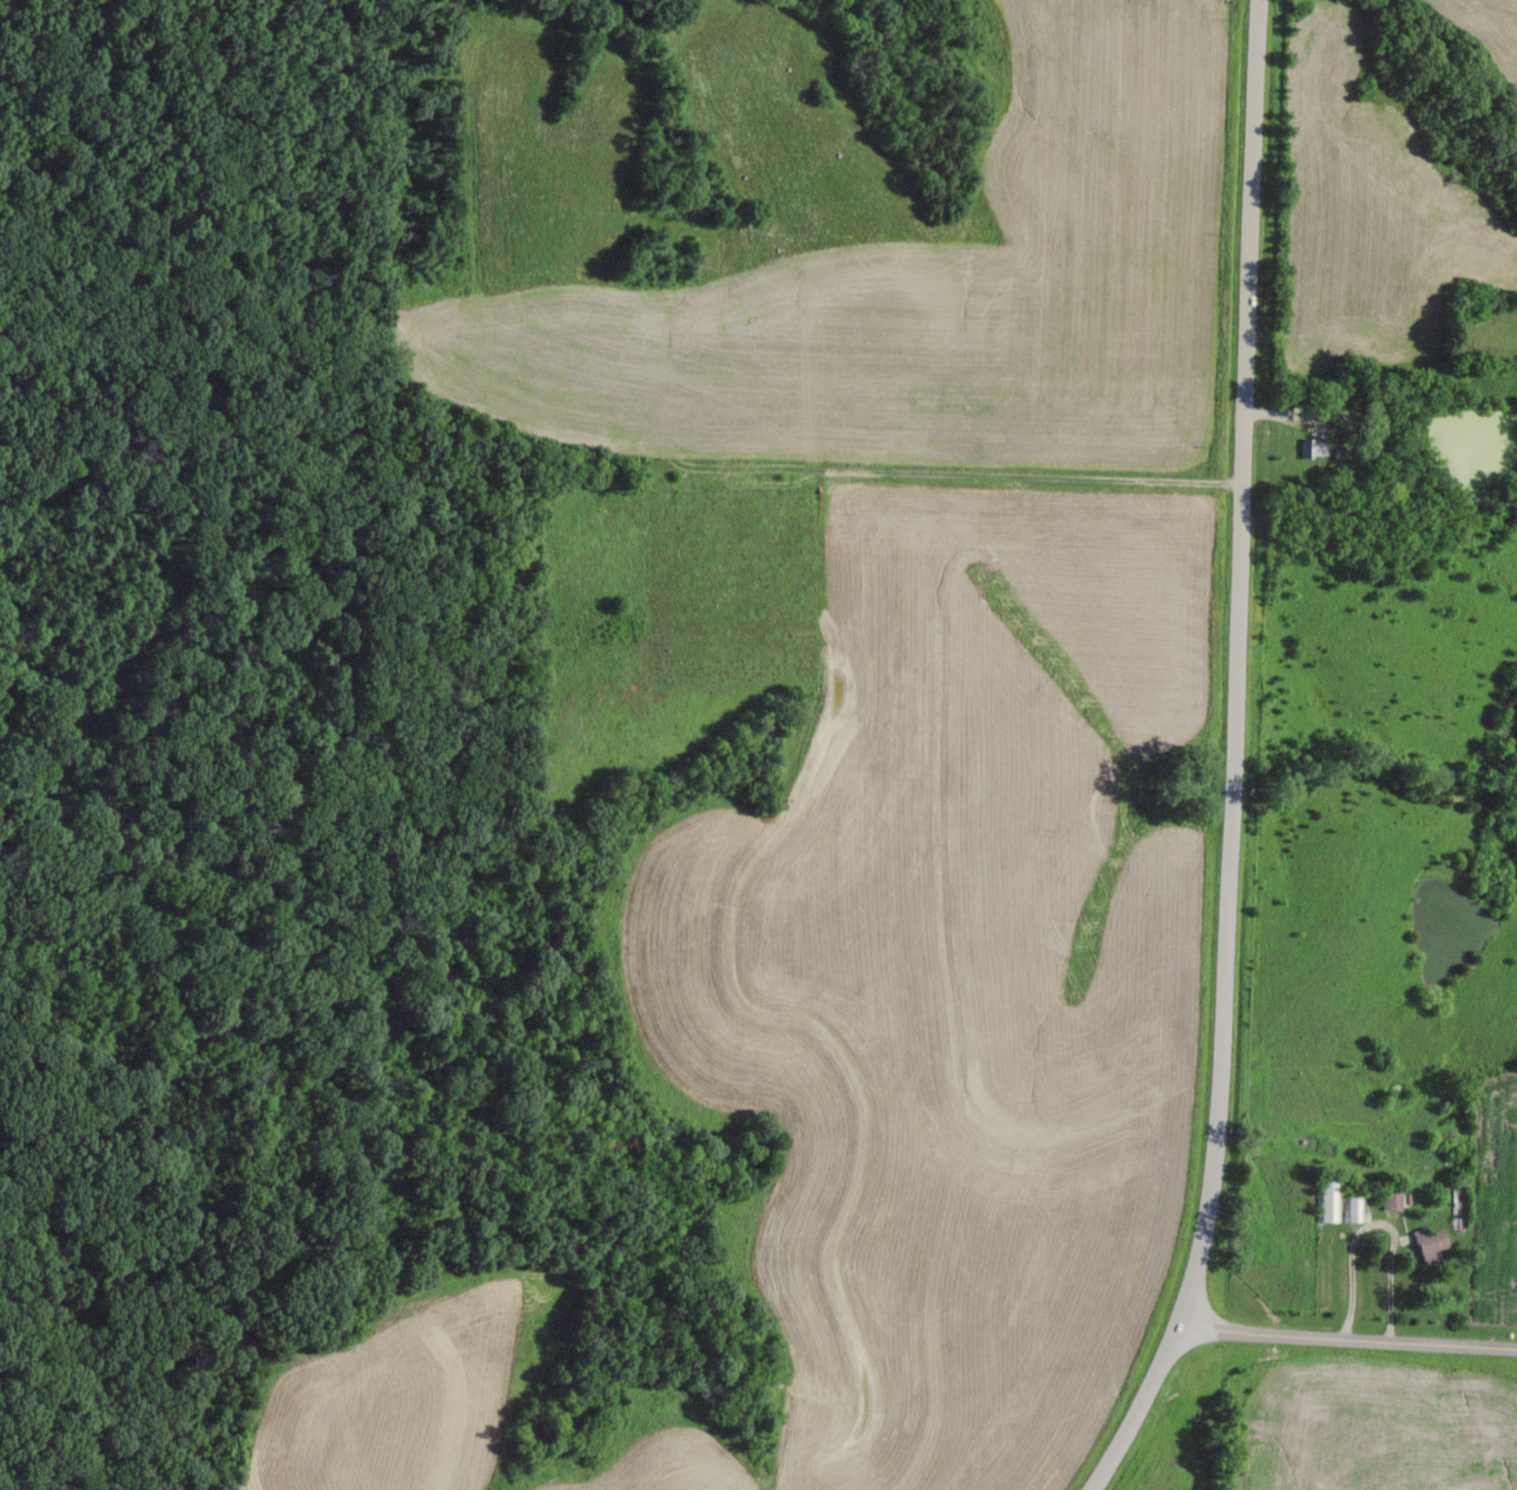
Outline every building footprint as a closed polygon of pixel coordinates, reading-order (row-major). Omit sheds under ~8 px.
[(1329,439),(1304,439),(1304,459),(1329,459),(1329,439)] [(1341,1223),(1341,1183),(1320,1183),(1320,1223),(1341,1223)] [(1463,1190),(1454,1190),(1454,1230),(1463,1230),(1463,1190)] [(1385,1212),(1402,1212),(1402,1195),(1385,1195),(1385,1212)] [(1346,1223),(1365,1223),(1365,1196),(1346,1196),(1346,1223)] [(1414,1233),(1426,1267),(1442,1261),(1439,1252),(1450,1248),(1443,1231),(1430,1235),(1428,1228),(1414,1233)]
